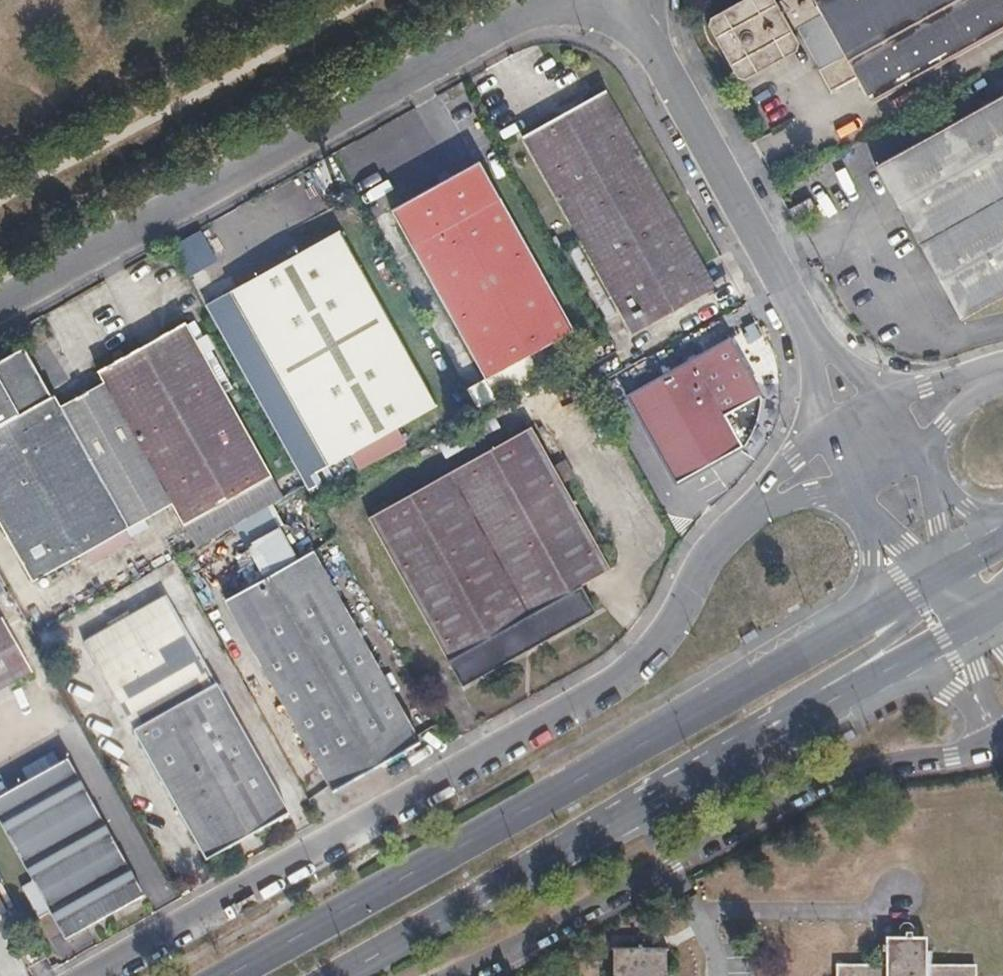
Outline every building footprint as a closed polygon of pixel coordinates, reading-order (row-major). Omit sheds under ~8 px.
[(776,2),(775,0),(740,0),(713,15),(710,18),(710,24),(727,56),(738,75),(743,77),(748,75),(795,50),(799,46),(799,41),(793,30),(748,55),(732,26),(776,2)] [(776,2),(732,26),(748,55),(793,30),(799,27),(835,92),(859,78),(873,103),(1002,32),(1002,0),(780,0),(776,2)] [(608,90),(524,136),(633,333),(716,287),(659,187),(608,90)] [(876,166),(961,318),(1002,295),(1002,96),(876,166)] [(393,209),(485,378),(575,329),(481,161),(453,177),(427,130),(400,144),(422,184),(436,175),(441,184),(393,209)] [(789,210),(799,228),(821,216),(811,198),(789,210)] [(340,230),(232,290),(329,465),(439,404),(340,230)] [(104,380),(83,392),(151,516),(172,503),(184,524),(273,474),(186,322),(100,370),(104,380)] [(575,329),(485,378),(497,396),(586,347),(575,329)] [(732,339),(629,397),(675,483),(743,445),(753,430),(759,410),(762,392),(732,339)] [(83,392),(62,404),(56,394),(54,395),(27,347),(0,362),(0,517),(3,522),(35,579),(151,516),(83,392)] [(481,375),(463,384),(474,406),(492,396),(481,375)] [(382,539),(449,659),(581,586),(610,570),(532,428),(370,518),(382,539)] [(267,579),(230,599),(334,788),(419,741),(313,553),(298,561),(280,527),(254,541),(253,544),(249,546),(267,579)] [(581,586),(449,659),(466,691),(598,618),(581,586)] [(167,598),(86,644),(206,861),(289,814),(167,598)] [(0,630),(0,708),(39,686),(7,626),(0,630)] [(53,754),(24,771),(28,779),(58,763),(53,754)] [(0,799),(0,821),(67,940),(144,896),(69,760),(0,799)] [(898,930),(899,938),(899,944),(913,943),(913,938),(913,930),(898,930)] [(887,938),(887,966),(912,966),(912,949),(920,948),(923,951),(923,958),(920,961),(920,966),(928,966),(928,938),(913,938),(913,943),(899,944),(899,938),(887,938)] [(19,951),(29,969),(48,959),(38,941),(19,951)] [(614,949),(614,975),(664,975),(664,949),(649,949),(649,944),(630,943),(630,949),(614,949)] [(976,972),(969,966),(928,966),(920,966),(920,961),(923,958),(923,951),(920,948),(912,949),(912,966),(887,966),(839,966),(836,970),(836,975),(976,975),(976,972)]
